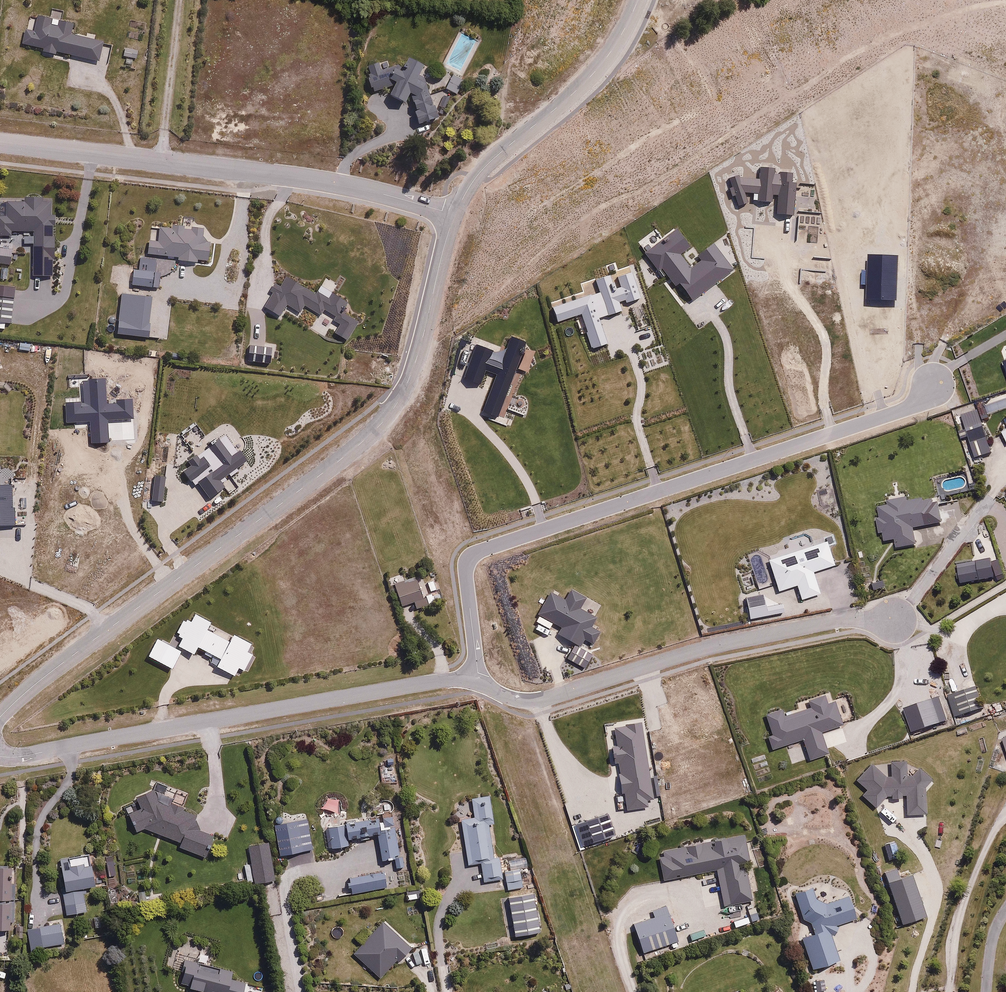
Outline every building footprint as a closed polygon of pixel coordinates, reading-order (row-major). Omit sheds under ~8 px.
[(23,45),(45,50),(43,57),(55,60),(57,53),(98,64),(103,43),(69,34),(72,23),(58,20),(56,25),(48,23),(50,16),(39,14),(36,26),(28,24),(23,45)] [(406,107),(410,95),(421,127),(438,122),(418,63),(381,72),(380,66),(366,70),(372,93),(393,86),(388,99),(406,107)] [(463,81),(453,76),(446,92),(457,96),(463,81)] [(34,231),(34,261),(55,261),(55,236),(52,236),(52,216),(49,216),(49,202),(1,201),(1,215),(0,215),(0,237),(11,237),(11,231),(34,231)] [(208,246),(202,245),(204,231),(161,226),(160,240),(148,239),(147,255),(178,259),(178,261),(197,263),(197,261),(206,262),(208,246)] [(0,249),(0,265),(10,266),(11,250),(0,249)] [(154,271),(132,270),(131,287),(153,288),(154,271)] [(323,313),(337,321),(335,324),(339,327),(334,335),(347,343),(358,325),(341,314),(343,312),(340,310),(345,304),(332,296),(328,303),(287,278),(282,288),(278,285),(263,309),(280,320),(287,308),(298,315),(303,307),(320,317),(323,313)] [(960,440),(966,438),(975,462),(992,456),(987,442),(994,440),(987,420),(983,421),(980,412),(953,421),(960,440)] [(768,561),(779,592),(796,586),(801,601),(822,595),(815,573),(836,566),(828,541),(768,561)] [(991,559),(955,566),(959,587),(995,580),(991,559)] [(417,575),(392,583),(402,610),(413,606),(415,613),(441,604),(432,580),(420,584),(417,575)] [(565,598),(551,591),(538,618),(562,630),(558,637),(582,649),(585,643),(592,646),(601,630),(592,626),(596,617),(582,610),(588,597),(569,589),(565,598)] [(230,642),(207,629),(211,622),(194,612),(189,622),(185,619),(177,635),(181,637),(176,647),(193,656),(198,648),(221,660),(216,668),(235,678),(239,669),(243,671),(252,654),(245,651),(250,643),(234,634),(230,642)] [(181,652),(156,639),(146,657),(172,670),(181,652)] [(975,685),(946,696),(955,719),(984,708),(975,685)] [(136,834),(143,830),(180,844),(178,849),(206,859),(214,836),(194,829),(198,816),(158,801),(153,791),(135,800),(140,809),(127,815),(136,834)] [(473,816),(458,819),(467,869),(480,866),(483,882),(502,878),(499,858),(495,859),(489,826),(497,824),(492,795),(470,799),(473,816)] [(399,861),(393,829),(380,832),(377,818),(325,828),(330,851),(348,847),(347,842),(377,835),(383,864),(399,861)] [(745,837),(660,853),(665,883),(715,873),(722,909),(752,903),(745,867),(750,866),(745,837)] [(649,848),(638,841),(632,852),(642,858),(649,848)] [(269,846),(247,850),(255,884),(276,879),(269,846)] [(93,890),(88,858),(56,863),(65,917),(87,914),(83,891),(93,890)] [(524,869),(503,872),(507,892),(527,889),(524,869)] [(10,873),(0,872),(0,933),(8,934),(10,873)] [(384,873),(346,880),(349,897),(387,890),(384,873)] [(815,937),(802,942),(812,971),(841,961),(833,939),(839,926),(856,920),(848,897),(823,905),(817,887),(794,895),(803,922),(810,925),(815,937)] [(142,905),(163,900),(161,891),(140,896),(142,905)] [(642,956),(677,942),(664,907),(653,911),(655,918),(631,927),(642,956)] [(401,964),(415,948),(384,920),(352,956),(379,981),(397,961),(401,964)] [(61,924),(25,930),(29,952),(65,946),(61,924)] [(182,959),(174,988),(188,991),(242,991),(244,982),(230,978),(232,973),(182,959)]
